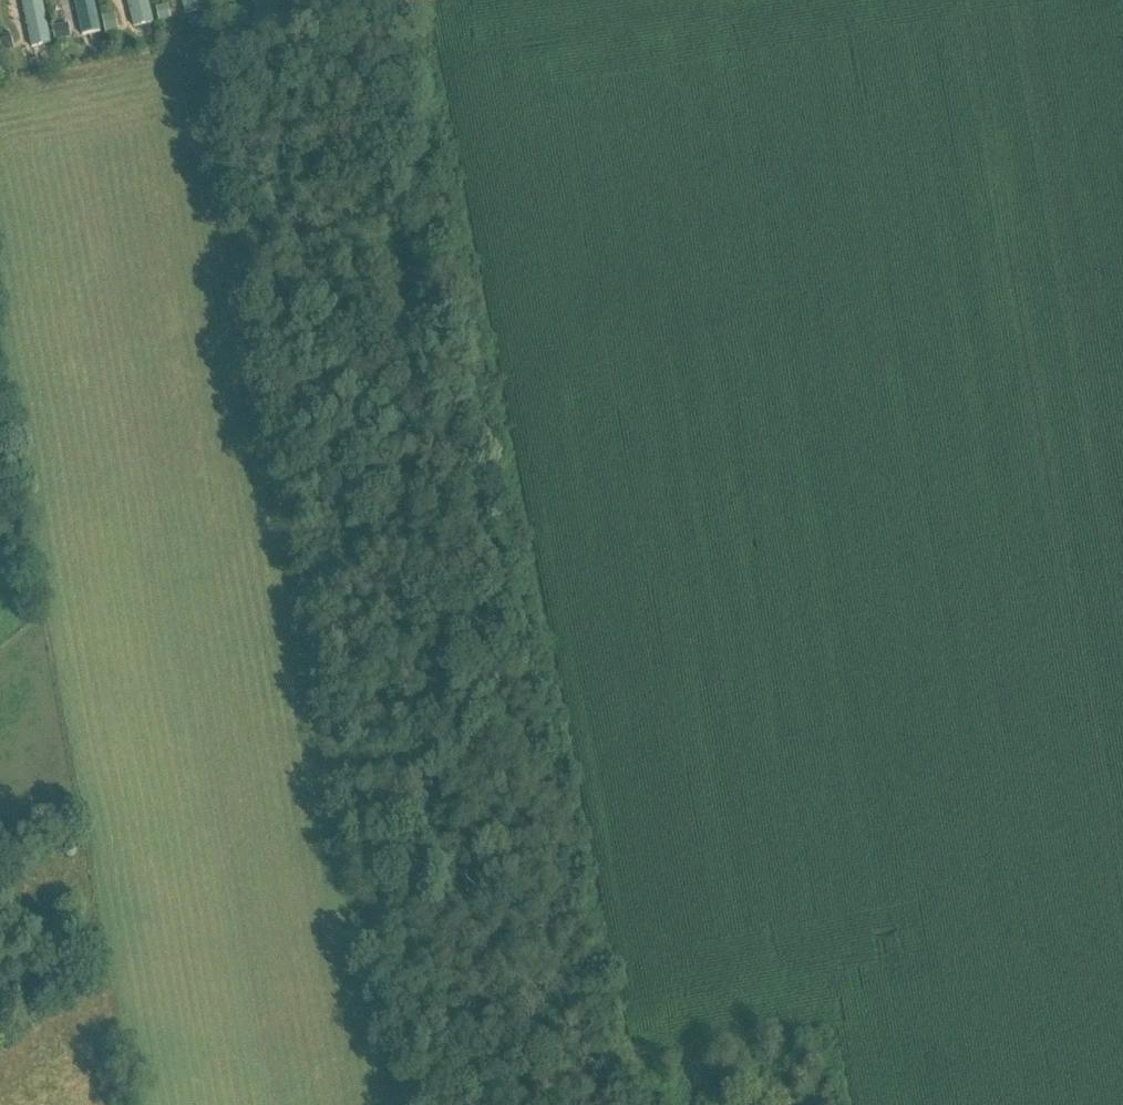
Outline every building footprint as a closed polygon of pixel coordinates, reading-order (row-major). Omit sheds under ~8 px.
[(51,43),(42,0),(22,0),(32,48),(51,43)] [(94,0),(76,0),(83,35),(99,32),(100,31),(94,0)] [(153,23),(148,0),(127,0),(134,27),(153,23)] [(185,15),(205,10),(202,0),(182,0),(185,15)]
